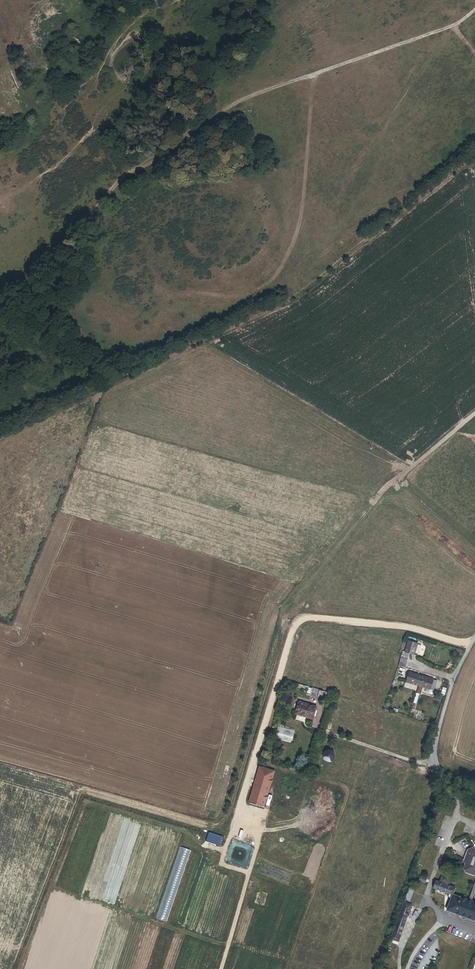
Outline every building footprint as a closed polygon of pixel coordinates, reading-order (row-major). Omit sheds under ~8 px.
[(403,651),(399,666),(405,668),(409,653),(415,655),(416,654),(419,654),(421,646),(418,645),(418,644),(408,641),(405,652),(403,651)] [(409,672),(406,683),(431,690),(431,688),(434,689),(436,684),(433,683),(434,680),(409,672)] [(326,693),(316,690),(307,687),(306,690),(311,691),(309,695),(313,696),(324,700),(326,693)] [(298,700),(295,714),(314,720),(318,706),(298,700)] [(326,755),(326,756),(325,757),(326,758),(326,759),(326,760),(327,761),(328,762),(329,762),(330,763),(331,763),(332,763),(333,762),(334,762),(335,761),(336,761),(336,760),(337,759),(337,758),(337,757),(337,755),(336,754),(336,753),(335,753),(334,752),(333,752),(332,751),(331,751),(330,751),(329,752),(328,752),(327,753),(326,754),(326,755)] [(257,786),(270,789),(275,772),(262,768),(257,786)] [(264,807),(270,789),(257,786),(251,803),(264,807)] [(220,835),(213,833),(210,842),(220,845),(223,838),(219,837),(220,835)] [(473,847),(469,850),(464,862),(466,863),(464,868),(466,873),(474,876),(474,848),(473,847)] [(442,876),(440,882),(449,886),(450,882),(451,879),(442,876)] [(449,886),(440,882),(436,880),(433,888),(453,895),(453,894),(455,888),(449,886)] [(414,889),(410,887),(406,899),(409,900),(410,900),(414,889)] [(453,894),(453,895),(448,910),(456,913),(456,912),(474,919),(474,920),(474,921),(474,902),(472,901),(469,900),(453,894)] [(405,902),(391,940),(399,943),(412,905),(405,902)]
